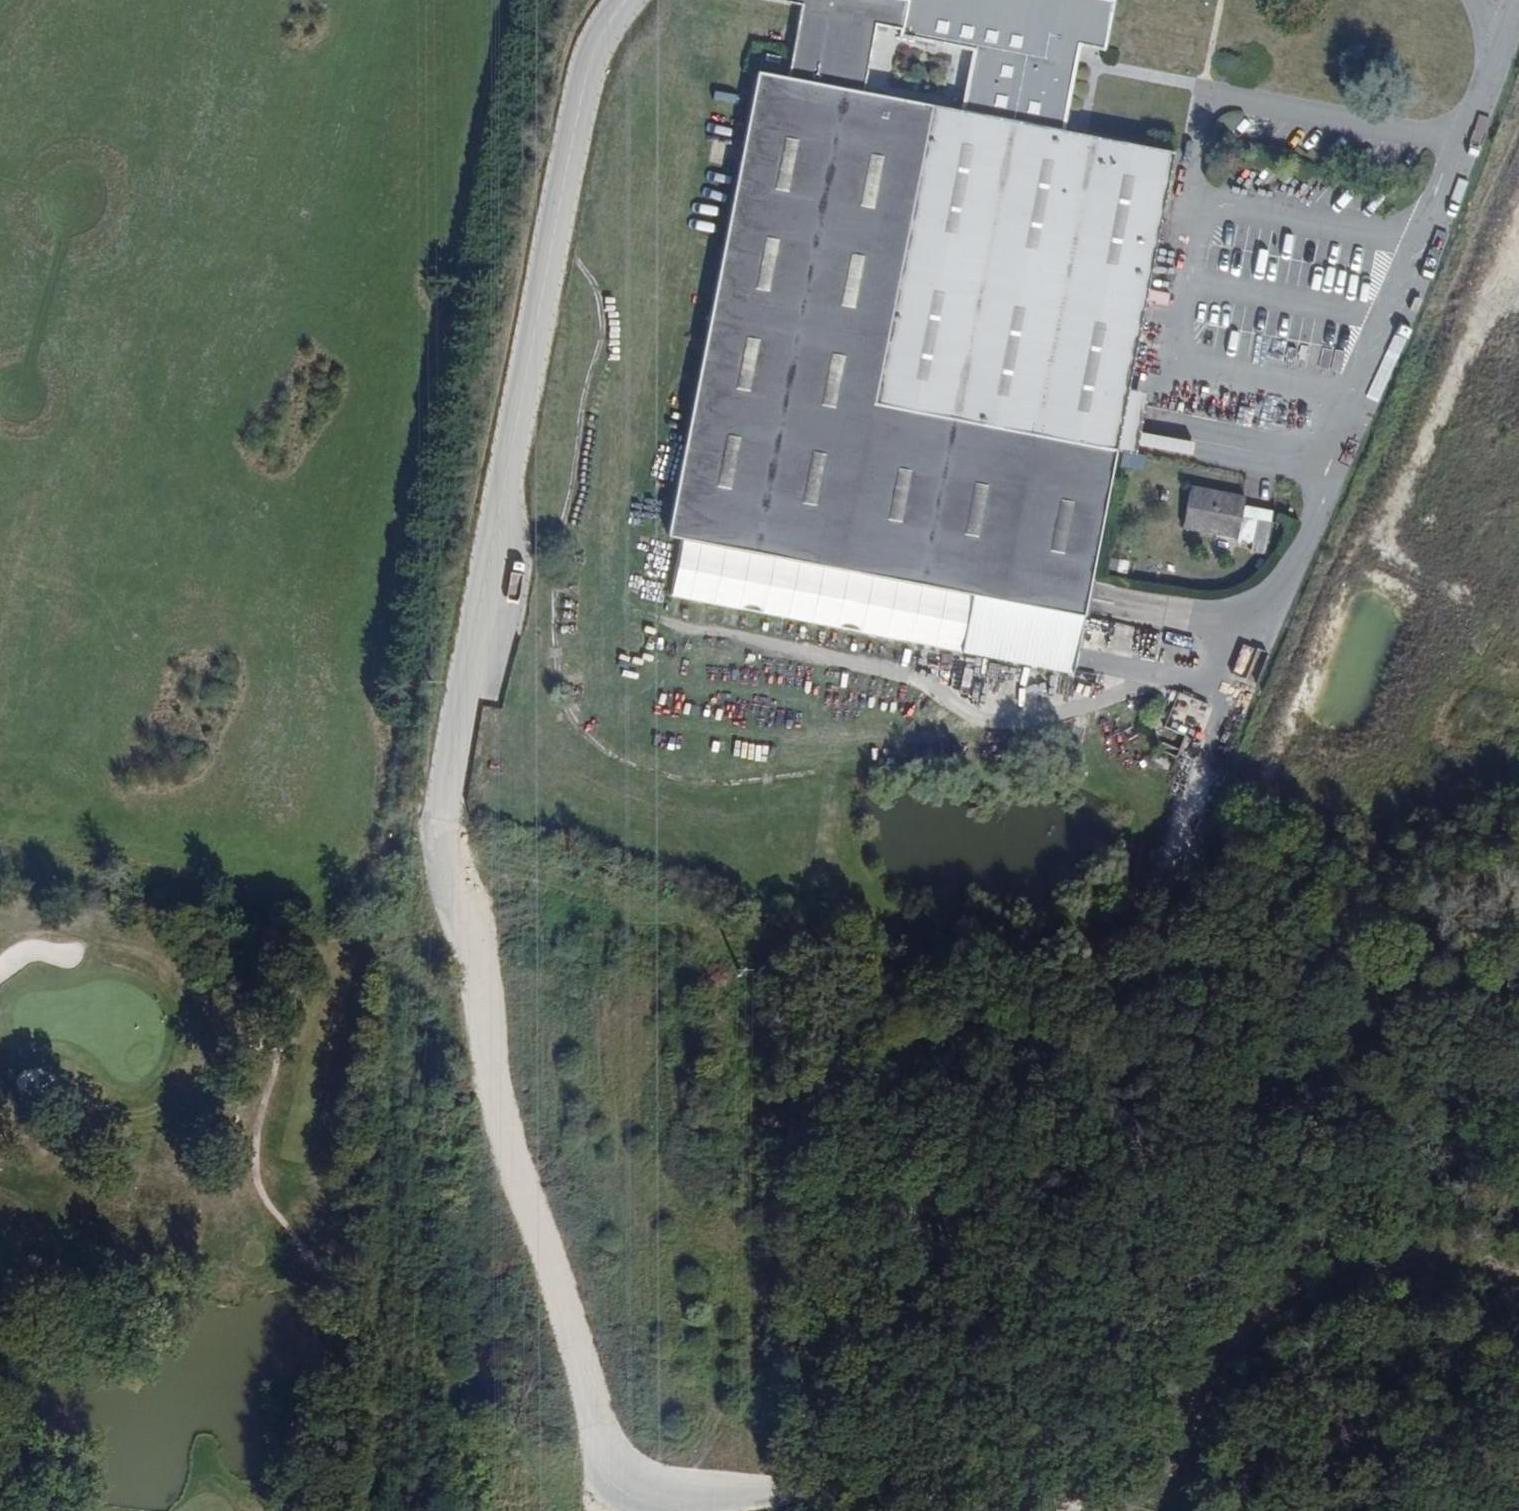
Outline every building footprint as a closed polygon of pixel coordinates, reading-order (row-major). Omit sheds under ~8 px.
[(973,595),(962,652),(1072,674),(1117,449),(1129,387),(1174,152),(1064,130),(1080,46),(1105,50),(1114,0),(778,0),(804,5),(790,77),(760,71),(668,535),(973,595)] [(1149,391),(1129,387),(1117,449),(1137,454),(1149,391)] [(1246,495),(1192,485),(1184,528),(1237,538),(1246,495)] [(1272,520),(1260,518),(1254,545),(1266,547),(1272,520)]
